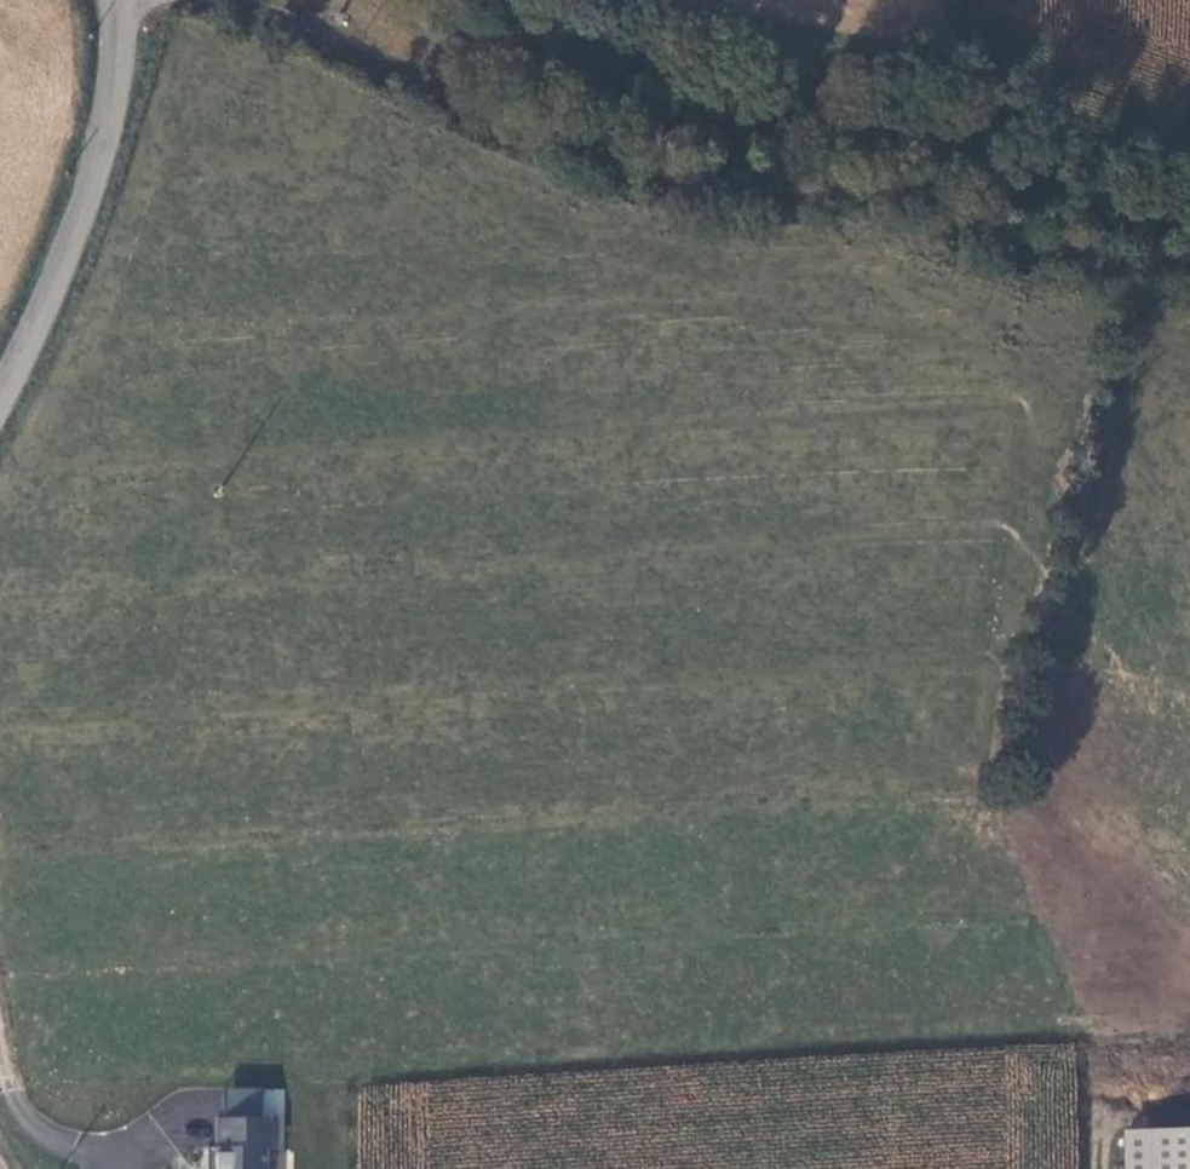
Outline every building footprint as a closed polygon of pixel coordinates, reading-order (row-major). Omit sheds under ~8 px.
[(217,1086),(215,1168),(279,1168),(281,1088),(217,1086)] [(1121,1132),(1122,1168),(1189,1168),(1189,1132),(1121,1132)]
